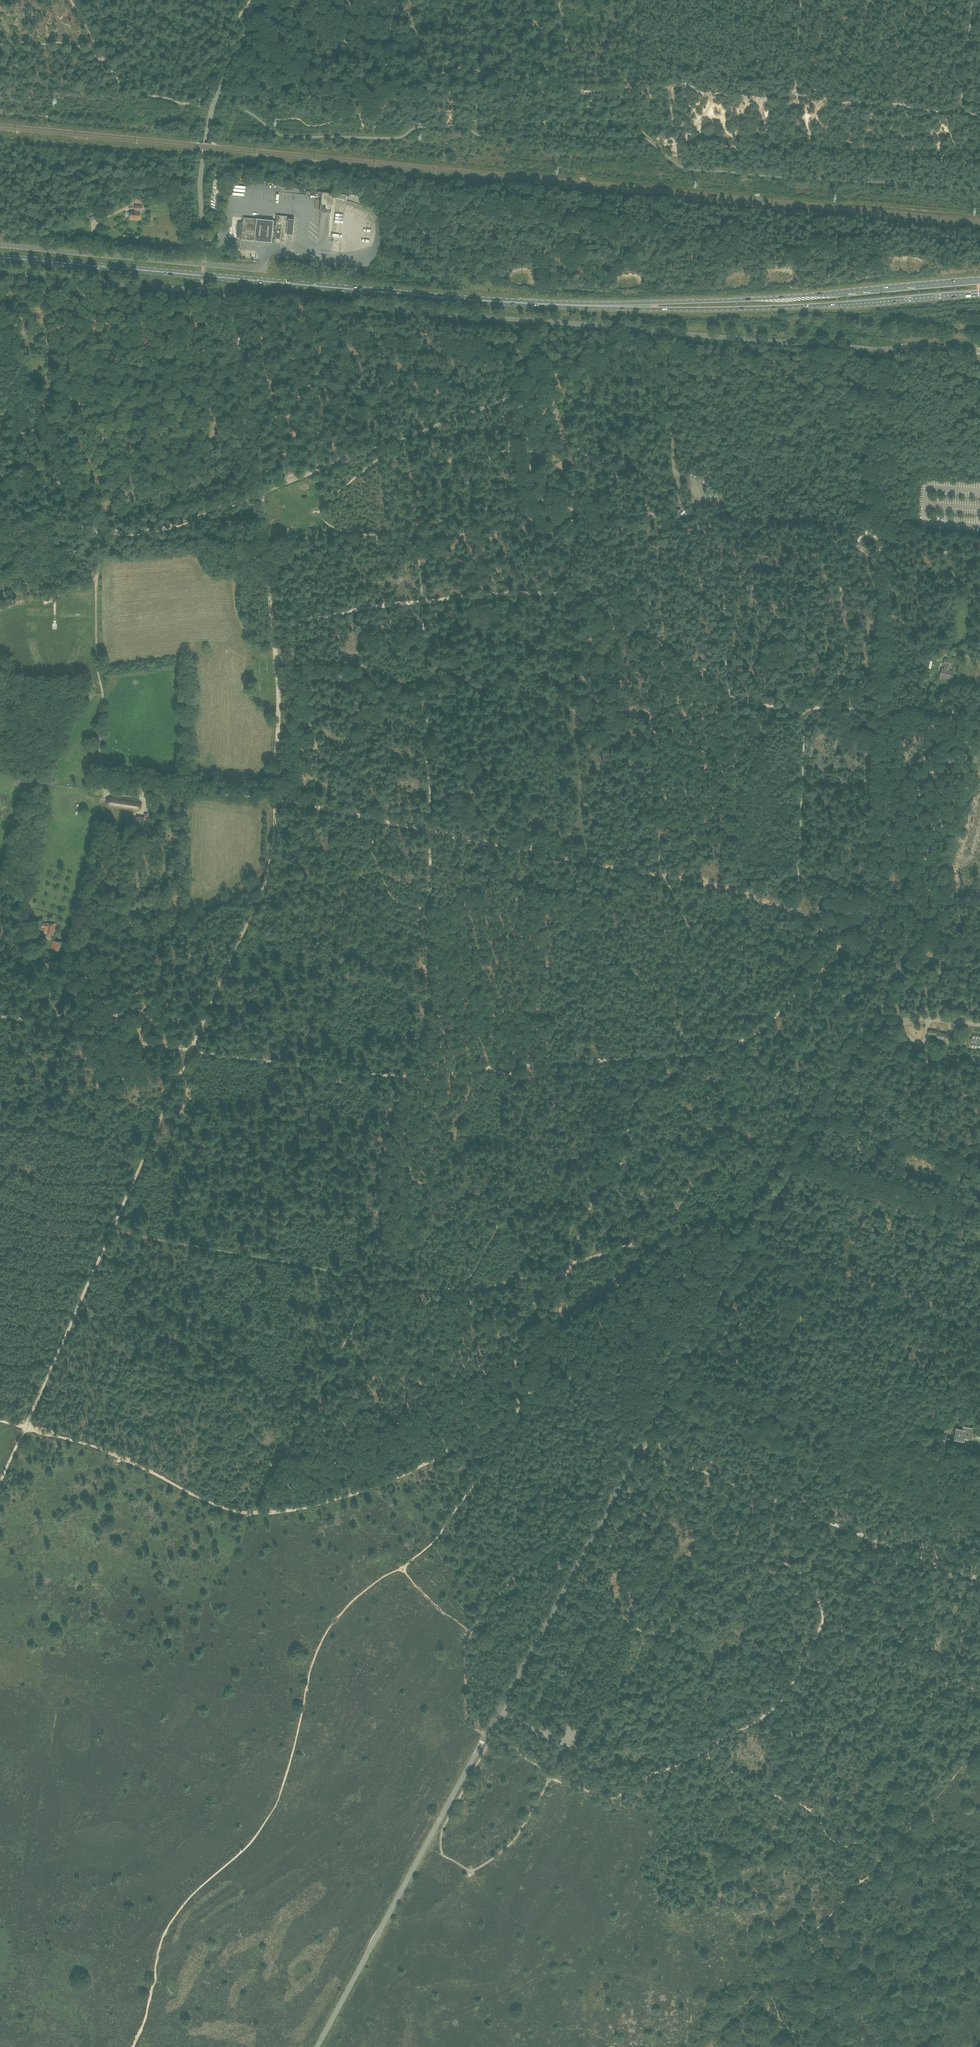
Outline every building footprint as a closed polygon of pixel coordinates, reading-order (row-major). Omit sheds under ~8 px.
[(333,194),(307,191),(307,193),(307,195),(322,197),(320,212),(331,213),(332,198),(338,198),(338,199),(346,200),(347,197),(347,195),(333,193),(333,194)] [(142,210),(142,206),(135,205),(134,209),(135,209),(135,211),(130,211),(130,219),(140,220),(140,211),(140,210),(142,210)] [(90,220),(100,217),(99,212),(88,216),(90,220)] [(296,242),(298,217),(291,217),(291,213),(277,212),(276,221),(243,217),(243,222),(239,222),(238,223),(237,236),(238,237),(241,237),(241,239),(275,243),(275,239),(280,239),(280,240),(296,242)] [(951,665),(952,660),(945,658),(944,663),(946,664),(944,669),(942,668),(940,676),(952,679),(954,672),(948,670),(949,665),(951,665)] [(137,811),(140,809),(141,804),(138,800),(111,796),(107,799),(107,801),(106,804),(109,808),(111,808),(137,811)] [(144,818),(137,817),(136,824),(143,825),(144,818)] [(46,923),(43,923),(43,927),(44,927),(44,932),(45,932),(45,934),(54,935),(55,924),(46,923)] [(63,951),(64,942),(52,940),(51,950),(63,951)] [(851,1003),(853,996),(845,994),(843,1001),(851,1003)] [(946,1043),(947,1034),(941,1033),(941,1032),(929,1030),(928,1036),(937,1037),(936,1041),(946,1043)] [(971,1438),(973,1428),(963,1426),(962,1430),(956,1429),(954,1439),(961,1440),(965,1441),(965,1437),(971,1438)]
